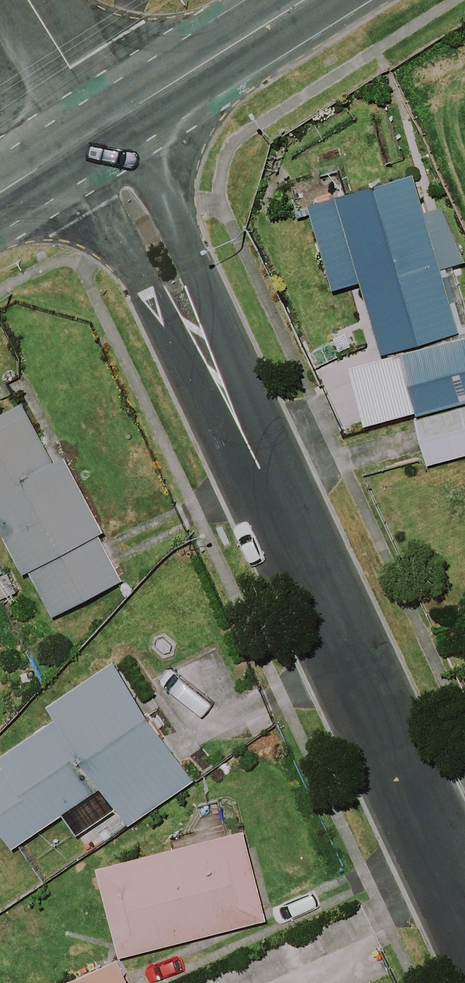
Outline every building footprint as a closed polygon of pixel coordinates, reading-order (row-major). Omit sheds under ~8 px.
[(464,262),(448,205),(417,214),(406,177),(342,196),(348,216),(306,228),(325,294),(354,286),(376,361),(342,371),(359,429),(408,415),(423,467),(464,455),(464,369),(456,337),(436,270),(464,262)] [(15,403),(0,411),(0,545),(15,575),(22,571),(46,619),(119,581),(55,457),(46,462),(15,403)] [(110,663),(43,706),(53,721),(0,755),(0,836),(9,849),(61,815),(75,836),(112,812),(122,827),(189,784),(110,663)] [(262,920),(239,831),(90,870),(113,958),(262,920)] [(120,961),(66,982),(129,982),(120,961)]
